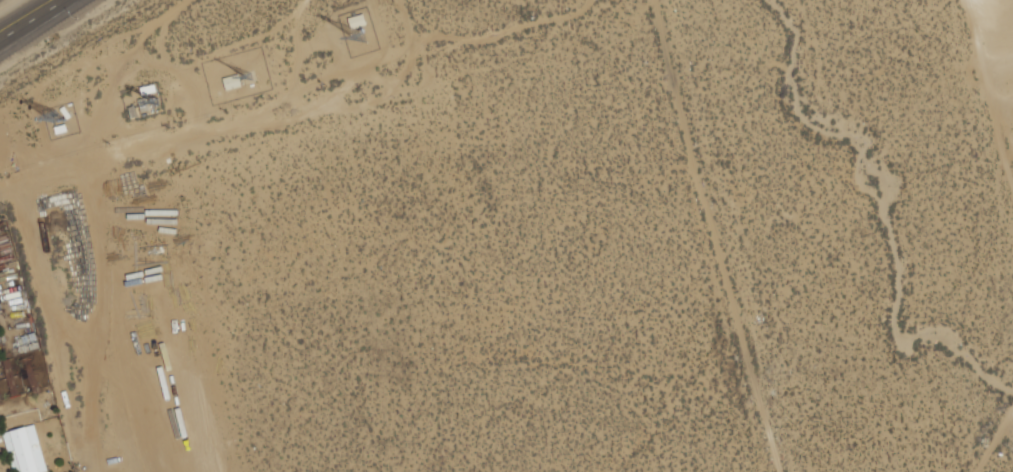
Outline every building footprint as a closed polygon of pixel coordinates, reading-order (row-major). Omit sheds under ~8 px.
[(37,426),(5,433),(14,471),(48,471),(37,426)]
